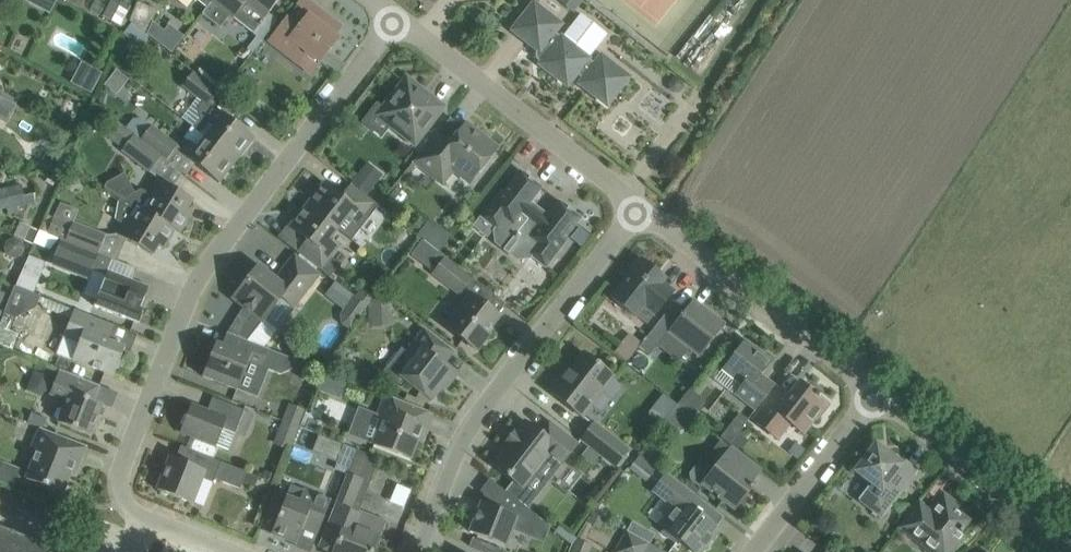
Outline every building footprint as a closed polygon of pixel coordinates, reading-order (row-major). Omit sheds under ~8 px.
[(201,14),(219,28),(229,16),(233,19),(253,34),(265,18),(275,5),(279,0),(213,0),(211,2),(201,14)] [(559,1),(574,13),(583,2),(581,0),(560,0),(559,1)] [(157,10),(137,1),(129,21),(147,34),(157,10)] [(607,105),(630,76),(601,53),(593,63),(591,61),(593,58),(591,57),(607,35),(581,14),(564,36),(561,34),(559,36),(557,34),(564,24),(536,2),(513,30),(539,51),(537,54),(537,58),(542,62),(541,65),(567,86),(576,74),(584,80),(580,84),(607,105)] [(335,36),(342,27),(315,6),(298,28),(287,19),(269,41),(298,63),(307,52),(320,63),(339,39),(335,36)] [(92,68),(81,89),(91,94),(102,73),(92,68)] [(214,110),(209,106),(219,92),(193,72),(182,86),(197,98),(182,118),(192,126),(237,160),(254,138),(237,125),(216,108),(214,110)] [(415,145),(444,107),(411,81),(404,82),(382,109),(394,119),(390,125),(415,145)] [(152,126),(151,126),(142,118),(133,119),(126,129),(161,157),(167,161),(178,146),(152,126)] [(470,182),(484,165),(497,148),(466,124),(450,145),(436,134),(423,151),(415,161),(445,185),(456,171),(470,182)] [(161,157),(126,129),(119,125),(110,138),(124,149),(123,151),(150,172),(161,157)] [(219,183),(237,160),(192,126),(184,137),(190,141),(181,153),(219,183)] [(360,171),(351,182),(367,195),(376,183),(360,171)] [(505,248),(503,250),(508,254),(509,252),(517,259),(531,257),(545,268),(568,238),(566,237),(580,218),(559,202),(546,219),(528,205),(541,188),(520,172),(504,193),(502,191),(489,208),(481,217),(495,228),(497,242),(505,248)] [(193,200),(174,189),(158,179),(149,194),(141,189),(128,196),(126,200),(176,229),(175,230),(180,233),(193,211),(188,208),(193,200)] [(379,206),(369,197),(351,184),(342,196),(325,183),(307,205),(338,229),(352,240),(379,206)] [(18,211),(11,187),(0,190),(0,210),(6,208),(7,214),(18,211)] [(176,229),(126,200),(121,197),(118,202),(115,219),(123,224),(118,234),(134,245),(153,256),(158,247),(163,250),(175,230),(176,229)] [(329,240),(338,229),(307,205),(290,227),(307,240),(297,252),(330,278),(340,265),(331,257),(338,247),(329,240)] [(73,223),(55,216),(48,235),(61,239),(98,253),(105,235),(73,222),(73,223)] [(38,231),(29,227),(23,240),(32,245),(38,231)] [(580,229),(571,240),(582,248),(590,237),(580,229)] [(113,259),(98,253),(61,239),(51,266),(88,280),(82,295),(96,300),(94,306),(135,322),(139,323),(144,310),(141,308),(144,298),(149,286),(128,278),(108,271),(113,259)] [(446,258),(445,259),(438,253),(429,264),(437,269),(434,273),(460,293),(472,278),(446,258)] [(259,267),(234,298),(251,312),(236,337),(248,341),(262,347),(275,330),(294,307),(319,275),(312,270),(294,256),(276,280),(259,267)] [(39,261),(31,258),(25,273),(33,277),(39,275),(42,266),(39,261)] [(15,260),(5,283),(14,287),(15,287),(20,277),(25,265),(15,260)] [(666,278),(642,260),(639,263),(637,261),(627,273),(630,275),(612,298),(636,317),(636,316),(647,324),(654,314),(655,315),(674,292),(662,283),(666,278)] [(20,277),(15,287),(18,288),(33,294),(37,284),(20,277)] [(33,294),(18,288),(15,287),(14,287),(11,294),(4,313),(16,319),(35,309),(38,303),(40,297),(33,294)] [(366,306),(375,294),(371,291),(358,293),(354,297),(366,306)] [(499,317),(482,303),(470,293),(445,325),(460,337),(477,350),(491,333),(488,331),(499,317)] [(366,306),(354,297),(352,296),(340,314),(354,323),(366,306)] [(40,297),(38,303),(41,304),(43,308),(71,319),(72,317),(74,310),(40,297)] [(700,357),(712,342),(725,325),(693,300),(670,330),(668,332),(669,332),(700,357)] [(114,325),(94,317),(74,310),(72,317),(71,319),(57,354),(114,376),(125,348),(108,341),(114,325)] [(0,323),(0,345),(14,351),(21,334),(11,330),(16,319),(4,313),(0,323)] [(660,322),(639,348),(650,356),(669,332),(668,332),(670,330),(660,322)] [(448,348),(431,335),(424,329),(406,352),(402,348),(384,371),(389,375),(387,377),(394,383),(396,380),(400,384),(404,380),(414,388),(432,401),(442,388),(446,391),(458,375),(439,360),(448,348)] [(269,349),(248,341),(227,333),(222,346),(216,343),(203,376),(223,384),(257,397),(268,370),(262,367),(269,349)] [(641,343),(629,333),(614,352),(626,362),(641,343)] [(731,357),(722,369),(744,386),(737,395),(756,411),(762,403),(775,386),(762,375),(772,362),(745,340),(731,357)] [(614,377),(602,367),(585,353),(564,380),(560,377),(549,391),(582,417),(614,377)] [(100,386),(80,378),(60,370),(50,394),(66,400),(58,422),(70,427),(90,435),(103,404),(94,401),(100,386)] [(772,398),(754,421),(777,439),(790,423),(803,433),(815,418),(816,419),(827,406),(818,399),(820,397),(816,393),(815,395),(800,383),(790,395),(780,387),(772,398)] [(363,411),(353,436),(362,439),(374,444),(390,450),(410,458),(423,427),(427,429),(432,414),(412,406),(386,396),(378,417),(371,414),(363,411)] [(244,410),(233,406),(213,398),(208,410),(192,404),(187,416),(184,415),(180,424),(183,425),(180,433),(201,441),(216,446),(216,445),(229,450),(235,434),(244,410)] [(660,400),(654,404),(655,411),(661,414),(667,411),(667,403),(660,400)] [(307,410),(293,405),(288,404),(282,419),(300,426),(307,410)] [(730,441),(744,417),(735,412),(721,436),(730,441)] [(31,413),(28,422),(42,428),(46,419),(31,413)] [(294,441),(300,426),(282,419),(273,443),(286,449),(290,440),(294,441)] [(510,445),(494,466),(511,479),(513,481),(505,491),(522,505),(523,505),(531,495),(524,489),(549,457),(561,466),(578,444),(566,434),(549,421),(540,432),(526,422),(516,433),(514,432),(506,442),(510,445)] [(601,454),(616,466),(628,450),(594,423),(582,439),(590,446),(601,454)] [(86,446),(66,438),(40,428),(32,448),(37,450),(26,479),(42,485),(63,493),(76,460),(80,462),(86,446)] [(651,439),(641,452),(654,463),(664,449),(651,439)] [(721,440),(701,465),(713,475),(705,486),(735,509),(737,507),(740,507),(743,506),(745,505),(746,502),(747,499),(745,496),(753,485),(747,480),(758,466),(733,447),(732,448),(721,440)] [(886,512),(905,488),(919,470),(905,460),(903,464),(876,443),(854,471),(872,485),(864,495),(886,512)] [(344,445),(334,470),(346,475),(347,473),(356,450),(344,445)] [(258,477),(222,462),(181,446),(176,459),(171,457),(158,490),(192,504),(202,479),(213,483),(215,479),(239,489),(242,482),(254,487),(258,477)] [(590,446),(581,457),(592,465),(601,454),(590,446)] [(319,546),(333,551),(373,551),(379,536),(354,527),(359,515),(352,513),(364,480),(370,482),(379,459),(356,450),(347,473),(346,475),(335,506),(319,546)] [(0,460),(0,482),(14,488),(22,469),(0,460)] [(672,477),(667,473),(652,492),(672,508),(658,526),(663,530),(661,532),(676,543),(678,540),(694,551),(701,551),(718,530),(710,523),(718,513),(702,500),(672,477)] [(279,516),(272,534),(296,544),(304,525),(318,530),(316,535),(317,536),(325,515),(331,501),(303,490),(291,485),(286,497),(285,500),(282,499),(278,501),(274,511),(276,515),(279,516)] [(531,511),(522,505),(505,491),(493,507),(481,502),(470,532),(506,546),(514,526),(523,529),(533,533),(539,518),(531,511)] [(965,536),(961,533),(964,530),(962,529),(968,521),(956,512),(960,507),(944,495),(931,512),(919,503),(900,528),(932,551),(952,551),(965,536)] [(633,524),(629,532),(631,533),(648,542),(652,535),(633,524)] [(0,527),(0,551),(63,551),(0,527)] [(615,551),(645,551),(650,543),(648,542),(631,533),(629,532),(627,531),(615,551)] [(470,546),(485,551),(502,551),(472,539),(470,546)] [(593,546),(576,539),(571,551),(590,551),(593,546)]
